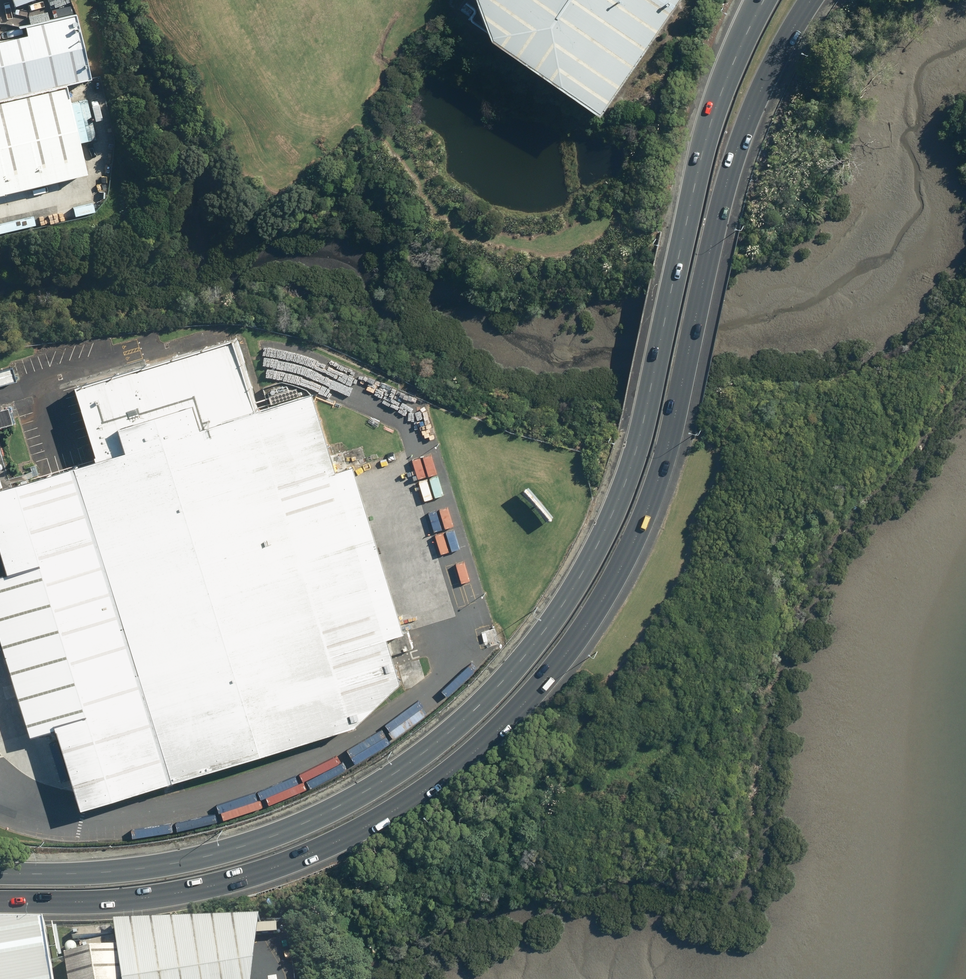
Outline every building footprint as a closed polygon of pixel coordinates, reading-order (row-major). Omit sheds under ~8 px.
[(504,39),(611,112),(689,0),(488,0),(504,39)] [(58,90),(80,85),(64,16),(0,30),(0,103),(58,90)] [(78,177),(58,90),(0,103),(0,194),(78,177)] [(83,807),(355,727),(404,681),(389,638),(407,632),(355,464),(340,469),(314,391),(259,410),(237,336),(78,385),(99,457),(0,489),(0,540),(83,807)] [(64,978),(253,978),(260,922),(114,923),(116,955),(60,961),(64,978)] [(30,931),(0,931),(0,978),(38,978),(30,931)]
